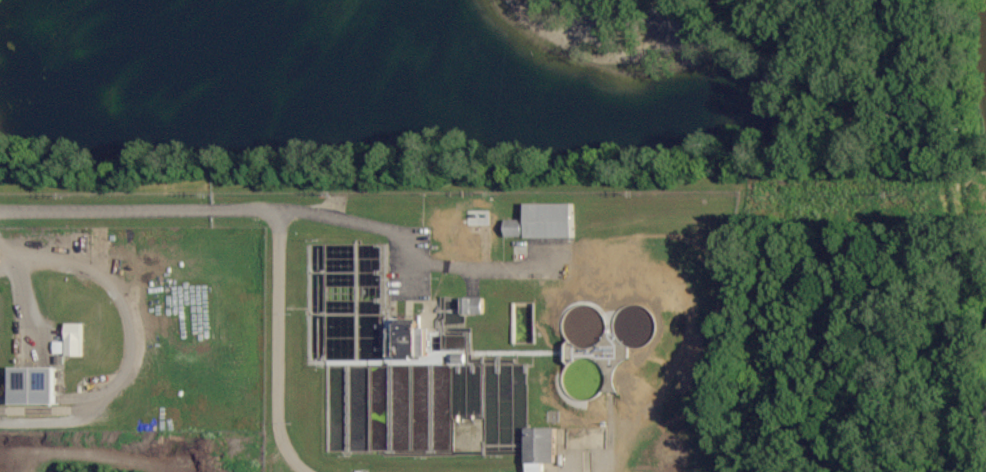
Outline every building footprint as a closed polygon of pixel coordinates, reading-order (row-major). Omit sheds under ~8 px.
[(575,204),(527,204),(526,238),(574,238),(575,204)] [(506,238),(524,237),(523,220),(506,220),(506,238)] [(84,357),(84,323),(67,323),(67,356),(84,357)] [(499,445),(527,444),(525,365),(510,365),(510,362),(497,362),(499,445)] [(14,368),(15,406),(59,405),(58,367),(14,368)] [(527,429),(527,471),(543,471),(543,463),(556,463),(556,429),(527,429)]
